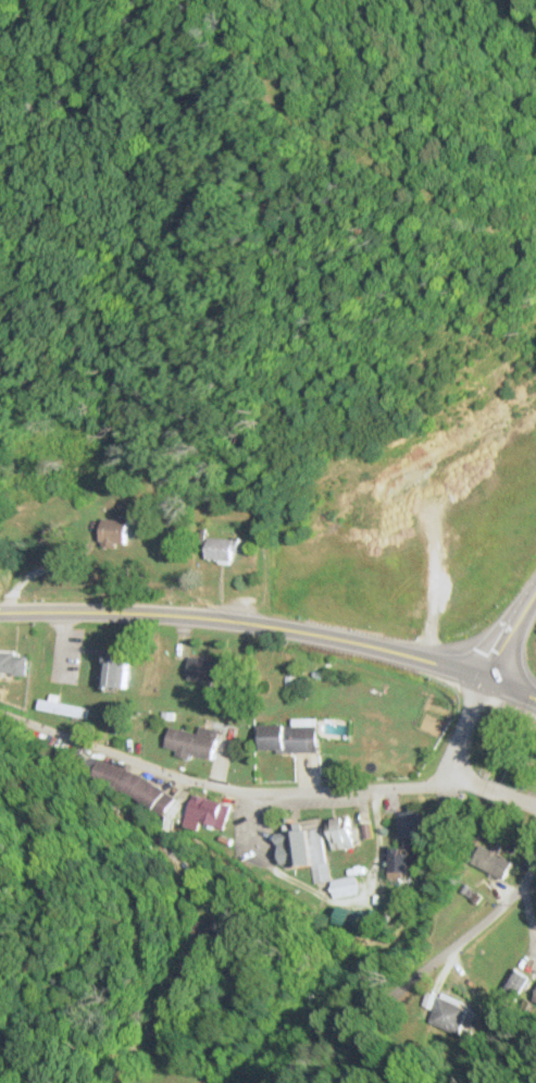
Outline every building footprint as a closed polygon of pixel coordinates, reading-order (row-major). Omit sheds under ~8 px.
[(99,544),(127,544),(127,519),(99,519),(99,544)] [(238,537),(205,537),(205,559),(238,559),(238,537)] [(26,675),(27,653),(0,652),(0,674),(26,675)] [(225,657),(187,657),(187,680),(225,680),(225,657)] [(103,688),(127,688),(127,660),(103,660),(103,688)] [(39,702),(38,712),(86,716),(87,706),(39,702)] [(170,727),(164,750),(210,762),(218,730),(199,726),(197,734),(170,727)] [(259,752),(318,752),(318,726),(259,726),(259,752)] [(168,809),(175,788),(79,754),(72,775),(168,809)] [(230,804),(191,794),(184,823),(223,833),(230,804)] [(425,846),(425,811),(400,811),(400,846),(425,846)] [(330,851),(353,848),(349,816),(327,818),(330,851)] [(312,865),(314,883),(330,881),(322,828),(276,835),(281,869),(312,865)] [(396,857),(399,872),(408,870),(405,855),(396,857)] [(336,927),(371,929),(373,911),(338,908),(336,927)] [(505,987),(518,995),(529,978),(516,970),(505,987)] [(423,1006),(435,1012),(430,1023),(459,1035),(471,1007),(443,995),(443,998),(429,992),(423,1006)]
